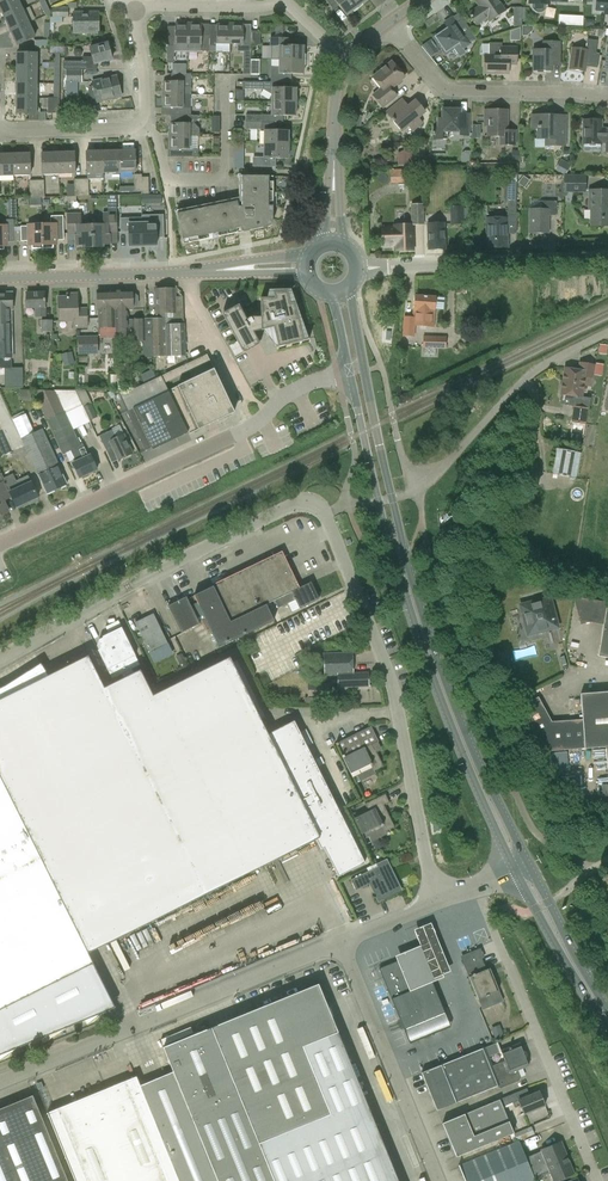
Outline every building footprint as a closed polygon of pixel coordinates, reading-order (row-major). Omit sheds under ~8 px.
[(4,17),(21,10),(16,0),(6,0),(0,3),(0,9),(4,17)] [(45,0),(42,0),(39,1),(46,16),(51,13),(45,0)] [(333,10),(339,6),(346,15),(357,7),(352,0),(326,0),(333,10)] [(476,2),(479,6),(468,14),(476,26),(487,18),(489,21),(505,11),(498,0),(478,0),(476,2)] [(529,3),(529,5),(531,5),(532,10),(536,12),(541,13),(545,10),(546,6),(546,4),(549,4),(549,1),(567,2),(567,0),(529,0),(529,3)] [(607,14),(607,0),(596,0),(595,10),(604,11),(604,14),(607,14)] [(69,7),(52,7),(52,17),(50,17),(50,23),(62,23),(62,17),(69,17),(69,7)] [(514,7),(514,26),(522,26),(522,7),(514,7)] [(4,17),(10,31),(27,23),(21,10),(4,17)] [(73,11),(73,33),(99,32),(98,11),(73,11)] [(559,14),(559,24),(584,24),(584,14),(559,14)] [(443,31),(442,31),(434,37),(445,53),(453,48),(456,52),(476,38),(463,19),(455,24),(452,18),(445,23),(449,29),(446,32),(445,32),(445,31),(444,31),(443,31)] [(34,37),(27,23),(10,31),(17,45),(34,37)] [(174,52),(188,52),(188,24),(175,23),(175,43),(173,43),(173,46),(167,46),(167,62),(174,62),(174,52)] [(209,35),(201,35),(201,24),(188,24),(188,52),(202,53),(202,51),(216,51),(216,46),(209,46),(209,35)] [(216,44),(230,44),(230,24),(217,24),(216,44)] [(237,52),(244,52),(250,52),(250,45),(251,32),(251,25),(243,25),(243,24),(230,24),(230,44),(237,44),(237,52)] [(260,32),(251,32),(250,45),(260,45),(260,32)] [(279,59),(303,60),(303,46),(287,45),(287,38),(270,38),(270,46),(272,46),(272,59),(279,59)] [(424,42),(428,55),(439,52),(435,39),(424,42)] [(587,39),(586,50),(573,48),(570,69),(585,71),(586,66),(597,68),(599,54),(596,53),(598,41),(587,39)] [(542,41),(542,51),(534,51),(534,69),(550,70),(550,59),(561,59),(561,41),(542,41)] [(97,70),(97,63),(112,59),(107,43),(90,48),(92,57),(83,57),(83,61),(64,61),(64,69),(97,70)] [(489,43),(489,55),(485,55),(484,73),(508,74),(508,65),(516,65),(516,47),(502,47),(502,43),(489,43)] [(17,53),(16,68),(36,68),(36,53),(17,53)] [(49,69),(54,69),(60,69),(60,53),(54,53),(54,63),(49,63),(49,69)] [(279,59),(279,66),(271,66),(271,82),(274,82),(287,82),(287,73),(303,74),(303,60),(279,59)] [(392,61),(372,77),(381,88),(373,95),(383,107),(396,96),(390,88),(404,77),(392,61)] [(35,83),(36,68),(16,68),(16,83),(35,83)] [(76,71),(76,82),(92,81),(92,71),(76,71)] [(171,73),(171,81),(163,81),(163,94),(191,94),(192,73),(171,73)] [(94,99),(96,99),(97,103),(121,97),(116,76),(92,81),(92,85),(91,85),(89,88),(89,91),(90,96),(91,98),(94,99)] [(242,82),(242,89),(263,89),(272,95),(272,102),(295,102),(296,88),(274,88),(274,82),(271,82),(242,82)] [(35,98),(35,83),(16,83),(16,97),(35,98)] [(171,107),(171,115),(191,115),(191,98),(196,98),(196,94),(191,94),(163,94),(163,107),(171,107)] [(15,112),(29,113),(29,121),(36,121),(39,121),(40,108),(35,108),(35,98),(16,97),(15,112)] [(49,113),(51,113),(59,113),(59,98),(53,98),(49,98),(49,113)] [(412,130),(422,123),(417,118),(425,112),(415,100),(403,110),(398,103),(386,112),(402,131),(408,125),(412,130)] [(272,102),(271,115),(246,115),(246,123),(273,123),(280,124),(280,116),(295,116),(295,102),(272,102)] [(459,131),(459,135),(468,135),(468,116),(460,116),(460,109),(442,109),(442,118),(438,118),(438,128),(433,127),(433,139),(447,139),(448,131),(459,131)] [(500,136),(500,145),(515,145),(515,130),(507,130),(507,110),(484,109),(484,126),(489,126),(488,136),(500,136)] [(360,129),(363,116),(355,114),(352,127),(360,129)] [(540,114),(539,115),(532,115),(531,127),(537,128),(537,139),(547,139),(554,145),(565,146),(565,124),(555,124),(555,115),(548,115),(547,114),(540,114)] [(171,115),(171,123),(170,123),(170,136),(189,136),(199,137),(199,129),(194,123),(198,119),(198,115),(191,115),(171,115)] [(212,115),(212,131),(220,131),(221,115),(212,115)] [(605,152),(607,152),(607,128),(601,128),(601,120),(583,120),(583,144),(605,144),(605,152)] [(288,130),(273,130),(273,123),(246,123),(246,129),(262,129),(262,130),(264,130),(264,144),(288,144),(288,130)] [(481,124),(473,124),(473,137),(482,137),(481,124)] [(189,150),(189,136),(170,136),(169,149),(180,149),(180,157),(197,157),(197,150),(189,150)] [(264,144),(264,158),(253,158),(253,165),(274,165),(275,158),(287,158),(288,144),(264,144)] [(134,150),(118,151),(119,172),(135,172),(134,150)] [(397,151),(398,165),(412,164),(411,150),(397,151)] [(87,173),(103,173),(102,151),(86,152),(87,173)] [(103,173),(119,172),(118,151),(102,151),(103,173)] [(42,174),(58,174),(58,152),(41,153),(42,174)] [(74,152),(58,152),(58,174),(75,174),(74,152)] [(30,153),(13,154),(14,175),(30,175),(30,153)] [(14,175),(13,154),(0,154),(0,176),(14,175)] [(406,183),(405,169),(390,170),(390,183),(406,183)] [(507,215),(516,215),(517,176),(515,176),(515,170),(505,170),(505,201),(508,202),(507,215)] [(269,177),(273,178),(273,177),(240,176),(239,207),(235,207),(234,202),(177,213),(183,244),(184,244),(183,240),(188,239),(189,243),(208,239),(207,235),(212,234),(213,238),(212,233),(217,232),(218,237),(237,233),(236,228),(241,227),(242,232),(268,226),(269,226),(270,225),(271,225),(271,224),(272,223),(272,222),(272,207),(268,207),(268,202),(272,202),(273,183),(269,182),(269,177)] [(565,176),(565,192),(585,192),(585,176),(565,176)] [(89,178),(81,179),(81,196),(89,196),(89,178)] [(30,197),(37,197),(36,180),(29,180),(30,197)] [(44,180),(36,180),(37,197),(45,197),(44,180)] [(591,209),(591,226),(607,226),(607,191),(589,190),(589,209),(591,209)] [(153,194),(153,203),(163,203),(163,194),(153,194)] [(107,195),(108,213),(103,214),(103,225),(92,225),(93,247),(103,247),(103,244),(118,244),(116,195),(107,195)] [(542,201),(542,209),(531,209),(531,233),(547,233),(547,215),(556,215),(557,201),(542,201)] [(412,225),(424,225),(423,204),(411,204),(412,225)] [(465,224),(464,221),(469,221),(469,208),(464,208),(464,205),(450,206),(451,225),(465,224)] [(83,247),(93,247),(92,225),(81,225),(81,214),(67,215),(68,245),(83,245),(83,247)] [(141,215),(141,218),(142,246),(156,245),(156,238),(164,238),(164,215),(141,215)] [(50,224),(42,224),(43,248),(53,248),(53,245),(57,244),(56,240),(64,240),(63,216),(51,216),(50,224)] [(129,246),(142,246),(141,218),(120,218),(120,232),(128,232),(129,246)] [(507,218),(486,218),(487,248),(508,247),(507,218)] [(0,225),(0,250),(4,250),(4,246),(7,246),(7,242),(14,241),(14,219),(6,219),(6,225),(0,225)] [(32,249),(43,248),(42,224),(28,224),(28,226),(20,226),(21,241),(28,241),(29,245),(32,245),(32,249)] [(444,224),(428,224),(429,249),(445,249),(444,224)] [(396,250),(413,250),(412,225),(395,226),(396,250)] [(155,289),(156,318),(151,318),(152,337),(153,337),(154,364),(164,363),(164,356),(185,355),(183,297),(175,297),(175,288),(155,289)] [(115,328),(114,290),(97,291),(97,310),(98,310),(98,328),(115,328)] [(133,309),(132,307),(136,307),(138,305),(138,296),(135,293),(132,293),(132,290),(114,290),(115,328),(116,338),(128,338),(128,341),(145,341),(145,337),(152,337),(151,318),(129,319),(128,309),(133,309)] [(309,340),(309,339),(303,340),(294,302),(290,303),(287,291),(273,292),(275,298),(261,298),(261,317),(251,317),(247,319),(239,305),(222,313),(244,353),(260,344),(253,332),(273,327),(278,346),(276,347),(276,348),(309,340)] [(27,308),(35,308),(35,317),(43,317),(43,311),(45,311),(44,292),(26,293),(27,308)] [(12,309),(12,293),(0,293),(0,324),(12,325),(12,309)] [(434,327),(435,313),(436,297),(414,296),(413,311),(415,311),(414,317),(404,316),(402,336),(415,337),(415,326),(434,327)] [(59,322),(72,321),(73,328),(88,328),(87,308),(77,308),(77,297),(58,297),(59,322)] [(41,332),(52,332),(52,320),(41,320),(41,332)] [(78,355),(98,354),(98,336),(78,337),(78,355)] [(446,348),(447,336),(423,336),(423,348),(446,348)] [(607,350),(607,344),(600,344),(600,352),(607,353),(607,350)] [(73,363),(75,363),(75,362),(72,351),(61,354),(64,366),(73,363)] [(161,376),(189,434),(234,412),(207,354),(161,376)] [(591,398),(582,397),(584,386),(592,387),(596,364),(579,362),(578,370),(564,368),(560,394),(575,396),(571,422),(586,424),(588,408),(589,408),(591,398)] [(143,380),(156,376),(154,369),(141,373),(143,380)] [(84,389),(75,389),(90,420),(97,416),(86,393),(84,389)] [(89,475),(88,474),(97,470),(90,455),(88,456),(82,443),(80,444),(65,412),(55,391),(33,390),(62,454),(71,450),(76,462),(73,463),(79,478),(81,477),(82,478),(89,475)] [(76,409),(82,421),(88,418),(83,406),(75,390),(54,390),(55,391),(65,412),(66,414),(76,409)] [(126,411),(145,450),(187,430),(168,390),(126,411)] [(37,476),(38,475),(47,493),(66,484),(58,467),(59,466),(42,429),(20,439),(37,476)] [(106,449),(112,446),(118,460),(132,453),(124,435),(116,438),(112,429),(99,435),(106,449)] [(558,448),(553,474),(575,478),(580,452),(558,448)] [(16,507),(17,507),(18,509),(23,507),(22,505),(30,501),(31,503),(33,503),(37,501),(38,499),(37,498),(38,497),(28,476),(16,481),(13,474),(3,478),(16,507)] [(9,512),(4,501),(10,498),(0,476),(0,516),(9,512)] [(299,588),(282,552),(213,585),(213,586),(194,595),(219,646),(274,620),(266,604),(299,588)] [(311,582),(299,588),(292,592),(299,609),(319,599),(311,582)] [(288,603),(285,595),(274,600),(278,608),(288,603)] [(527,637),(560,628),(551,595),(518,603),(527,637)] [(607,602),(574,596),(581,624),(591,622),(604,624),(598,656),(607,658),(607,602)] [(199,624),(186,597),(168,606),(181,633),(199,624)] [(167,643),(153,614),(135,623),(149,652),(167,643)] [(121,627),(102,637),(103,638),(99,640),(97,646),(99,650),(98,650),(112,679),(118,676),(121,682),(105,689),(88,656),(0,700),(0,778),(88,953),(316,839),(321,850),(324,848),(338,877),(365,863),(294,721),(268,734),(230,657),(153,695),(140,670),(134,673),(132,669),(140,665),(121,627)] [(534,644),(512,650),(515,661),(538,654),(534,644)] [(376,688),(326,653),(339,687),(376,688)] [(308,696),(330,695),(330,683),(308,684),(308,696)] [(583,719),(585,748),(607,746),(607,692),(581,694),(583,719)] [(585,748),(583,719),(552,721),(538,696),(518,707),(543,751),(585,748)] [(336,743),(355,784),(376,774),(374,771),(384,767),(373,744),(378,741),(371,726),(336,743)] [(365,804),(369,811),(354,818),(362,834),(362,836),(366,844),(387,834),(385,832),(395,827),(384,805),(389,802),(385,794),(365,804)] [(384,900),(383,898),(400,890),(385,860),(376,864),(378,867),(351,880),(356,890),(369,884),(378,903),(384,900)] [(398,956),(400,960),(412,990),(432,982),(444,977),(444,975),(452,972),(450,967),(446,956),(454,952),(465,948),(459,931),(448,936),(438,940),(432,924),(416,931),(422,946),(404,954),(398,956)] [(469,976),(478,998),(482,1010),(503,1001),(494,979),(491,981),(469,926),(454,932),(471,975),(469,976)] [(404,1029),(445,1012),(432,982),(412,990),(400,960),(379,969),(391,999),(404,1029)] [(140,1086),(179,1180),(384,1180),(366,1136),(378,1131),(318,984),(163,1047),(173,1073),(140,1086)] [(445,1012),(404,1029),(409,1042),(450,1025),(445,1012)] [(493,1027),(495,1036),(504,1034),(501,1024),(493,1027)] [(501,1051),(505,1061),(491,1067),(484,1048),(442,1065),(422,1073),(437,1110),(457,1102),(496,1086),(500,1088),(519,1080),(520,1077),(517,1070),(529,1065),(520,1043),(501,1051)] [(75,1180),(179,1180),(140,1086),(136,1077),(47,1113),(75,1180)] [(499,1099),(502,1106),(513,1102),(515,1107),(520,1105),(524,1114),(545,1105),(539,1091),(519,1100),(516,1092),(499,1099)] [(33,1096),(0,1109),(0,1180),(67,1180),(33,1096)] [(502,1106),(499,1099),(443,1123),(457,1157),(513,1133),(502,1106)] [(517,1141),(535,1134),(531,1126),(514,1133),(517,1141)] [(466,1180),(535,1180),(534,1178),(525,1157),(519,1142),(460,1166),(466,1180)] [(542,1150),(542,1151),(525,1157),(534,1178),(551,1172),(554,1180),(573,1173),(568,1160),(567,1160),(560,1142),(542,1150)]
